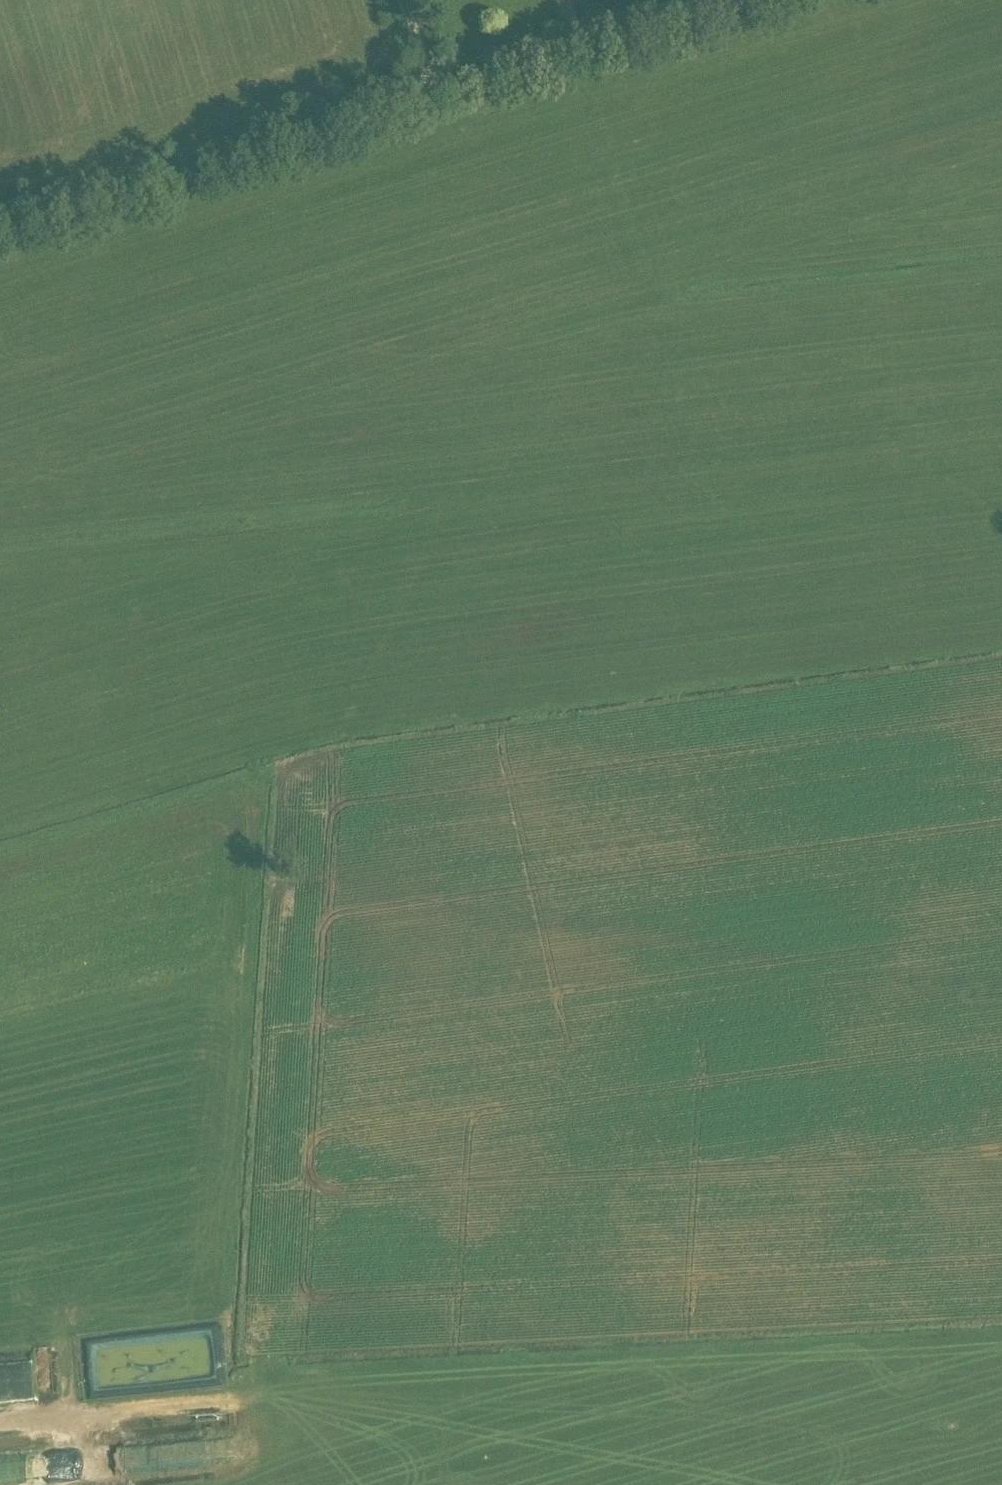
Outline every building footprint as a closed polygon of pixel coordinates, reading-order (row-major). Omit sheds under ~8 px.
[(503,7),(488,9),(489,23),(504,22),(503,7)] [(28,1368),(0,1372),(0,1391),(31,1387),(28,1368)]
